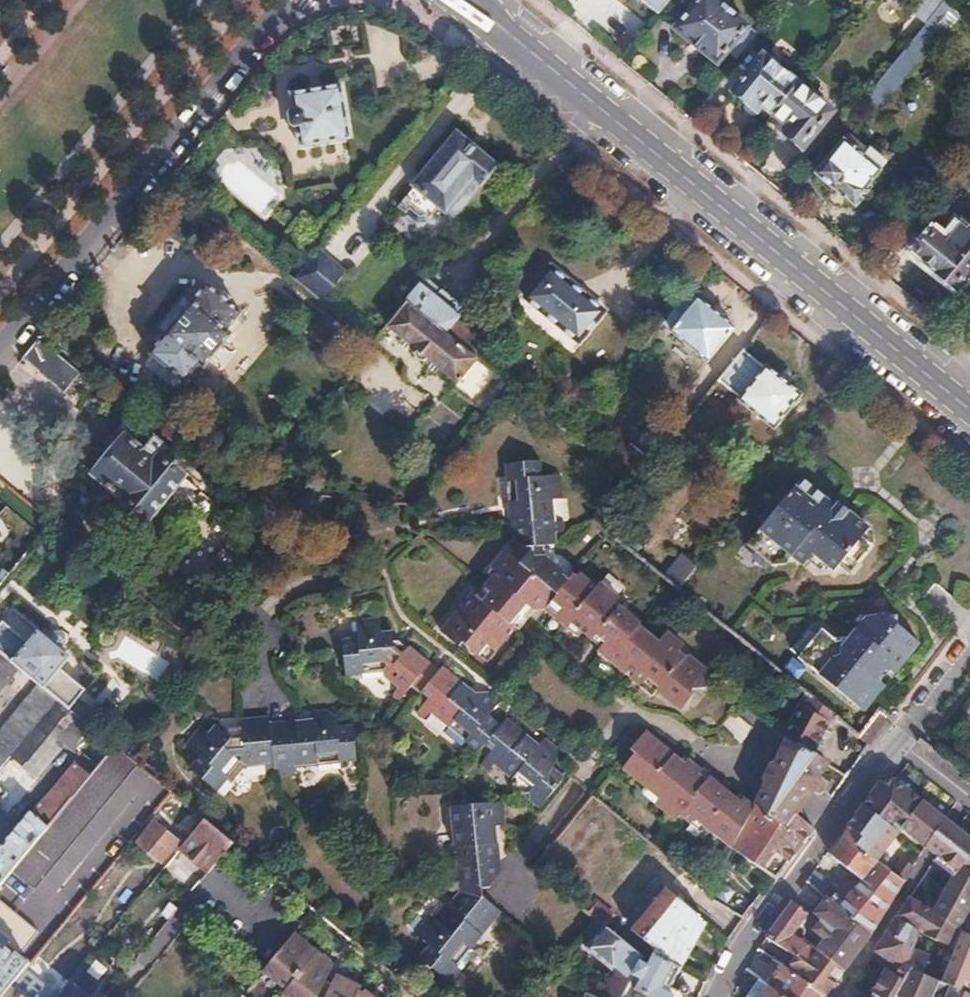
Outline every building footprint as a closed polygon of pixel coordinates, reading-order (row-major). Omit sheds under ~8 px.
[(659,14),(670,0),(642,0),(659,14)] [(674,28),(718,64),(728,51),(738,59),(758,34),(715,0),(697,0),(674,28)] [(915,11),(928,22),(945,0),(924,0),(915,11)] [(945,0),(928,22),(939,31),(943,26),(947,28),(960,12),(945,0)] [(923,28),(858,107),(872,118),(936,38),(923,28)] [(764,55),(736,91),(758,109),(763,103),(775,113),(799,83),(764,55)] [(799,83),(775,113),(785,122),(780,127),(804,146),(833,110),(799,83)] [(292,110),(287,111),(288,125),(292,127),(295,127),(298,146),(348,138),(340,86),(289,93),(292,110)] [(498,165),(457,129),(412,183),(414,184),(397,204),(405,210),(409,206),(418,214),(424,212),(429,216),(438,205),(446,212),(474,178),(482,184),(498,165)] [(850,133),(816,173),(856,206),(869,190),(866,188),(887,162),(850,133)] [(268,216),(283,193),(221,154),(206,177),(268,216)] [(917,251),(941,271),(939,274),(956,288),(969,271),(969,234),(957,224),(953,224),(939,241),(931,234),(917,251)] [(310,256),(292,277),(321,300),(337,279),(310,256)] [(548,268),(521,299),(575,343),(601,311),(548,268)] [(420,282),(406,298),(446,330),(456,318),(461,312),(460,311),(464,306),(441,287),(435,295),(420,282)] [(164,335),(149,353),(152,355),(180,379),(184,382),(199,364),(203,367),(230,333),(227,330),(241,312),(207,283),(192,301),(190,299),(162,333),(164,335)] [(688,290),(664,319),(674,328),(672,330),(708,360),(736,327),(700,297),(698,299),(688,290)] [(406,298),(387,322),(457,380),(477,356),(475,354),(446,330),(406,298)] [(456,318),(446,330),(475,354),(484,343),(456,318)] [(37,337),(21,356),(62,391),(79,372),(37,337)] [(744,349),(719,379),(742,397),(740,398),(775,427),(802,395),(767,365),(766,367),(744,349)] [(152,355),(145,364),(173,387),(180,379),(152,355)] [(127,393),(117,404),(129,413),(138,402),(127,393)] [(138,409),(132,416),(137,420),(140,423),(146,416),(138,409)] [(91,445),(83,455),(84,464),(94,473),(93,474),(147,519),(183,477),(181,474),(167,463),(176,452),(140,423),(137,420),(109,454),(99,445),(91,445)] [(631,441),(611,465),(626,477),(633,484),(653,459),(631,441)] [(176,452),(167,463),(181,474),(190,464),(176,452)] [(467,598),(438,634),(455,650),(460,644),(476,657),(484,647),(493,655),(521,622),(523,624),(534,611),(543,608),(562,624),(566,621),(607,654),(604,658),(635,683),(642,674),(653,683),(650,687),(675,709),(688,694),(689,688),(701,688),(712,675),(690,657),(683,658),(674,649),(679,643),(663,630),(654,641),(614,609),(612,599),(594,584),(590,589),(577,578),(568,579),(544,559),(543,546),(558,545),(557,530),(566,530),(565,521),(555,522),(553,499),(563,498),(560,475),(542,476),(539,459),(503,462),(505,479),(499,480),(502,504),(509,504),(511,517),(505,517),(507,535),(510,538),(480,574),(487,581),(471,601),(467,598)] [(769,521),(747,546),(768,563),(783,562),(790,553),(801,562),(810,552),(832,570),(836,565),(846,572),(868,546),(858,537),(866,528),(839,504),(836,507),(804,479),(787,499),(780,493),(762,515),(769,521)] [(620,519),(609,531),(626,545),(636,532),(620,519)] [(683,554),(664,576),(677,586),(695,565),(683,554)] [(823,637),(804,661),(859,706),(869,695),(875,699),(887,684),(881,679),(890,667),(896,673),(920,644),(885,614),(874,615),(852,641),(851,640),(837,640),(833,645),(823,637)] [(0,624),(0,655),(18,669),(38,685),(56,700),(66,708),(73,701),(84,688),(60,667),(69,656),(37,629),(27,641),(3,620),(0,624)] [(354,640),(338,641),(341,676),(357,675),(358,684),(378,681),(399,700),(408,689),(425,667),(408,652),(406,654),(395,645),(390,650),(388,648),(387,631),(377,632),(376,624),(353,625),(354,640)] [(455,650),(439,670),(454,683),(476,657),(460,644),(455,650)] [(18,669),(0,655),(0,691),(18,669)] [(425,667),(408,689),(418,698),(435,675),(425,667)] [(422,702),(416,709),(426,718),(432,712),(450,727),(447,731),(466,747),(471,741),(491,757),(480,770),(489,778),(496,770),(541,808),(565,779),(553,768),(558,763),(558,751),(546,741),(538,750),(528,741),(530,738),(510,721),(506,724),(494,713),(501,704),(490,694),(477,694),(470,702),(458,692),(460,689),(454,683),(439,670),(435,675),(418,698),(422,702)] [(0,731),(0,770),(56,700),(38,685),(0,731)] [(807,690),(783,732),(786,734),(814,750),(834,713),(807,690)] [(0,770),(0,793),(13,804),(64,740),(73,747),(89,727),(66,708),(56,700),(0,770)] [(73,701),(66,708),(89,727),(95,731),(100,725),(73,701)] [(201,728),(186,745),(199,756),(188,769),(215,792),(227,779),(232,782),(247,765),(261,764),(262,773),(275,772),(275,775),(296,772),(295,764),(317,762),(318,768),(341,765),(340,760),(357,758),(354,722),(336,724),(335,716),(328,709),(312,711),(313,723),(299,725),(298,718),(270,721),(269,715),(240,718),(240,724),(223,726),(220,730),(218,727),(210,736),(201,728)] [(638,753),(625,767),(646,785),(650,781),(662,792),(655,800),(675,817),(679,812),(691,822),(698,813),(711,824),(709,826),(734,847),(754,804),(742,794),(738,798),(685,754),(681,758),(648,731),(633,748),(638,753)] [(786,734),(775,758),(812,789),(818,791),(823,790),(825,787),(826,782),(824,778),(820,775),(824,768),(828,761),(814,750),(786,734)] [(0,851),(0,884),(13,869),(105,756),(89,743),(31,816),(29,815),(0,851)] [(105,756),(13,869),(33,886),(133,763),(131,761),(113,746),(105,756)] [(775,758),(765,779),(800,808),(812,789),(775,758)] [(896,778),(880,781),(868,798),(854,816),(849,824),(852,827),(862,836),(863,836),(857,844),(878,861),(903,826),(928,844),(947,817),(896,778)] [(765,779),(754,804),(787,830),(797,813),(803,818),(804,814),(803,811),(800,808),(765,779)] [(433,915),(418,932),(430,943),(419,956),(446,979),(458,964),(463,969),(477,952),(466,943),(477,930),(483,934),(502,911),(483,895),(482,886),(492,884),(504,871),(500,839),(495,839),(494,825),(508,822),(504,800),(448,806),(451,830),(458,829),(460,845),(451,846),(453,861),(462,860),(464,871),(457,872),(461,887),(467,892),(461,900),(454,894),(445,904),(452,910),(442,922),(433,915)] [(734,847),(733,848),(774,877),(777,879),(814,827),(812,825),(803,818),(797,813),(787,830),(754,804),(734,847)] [(947,817),(928,844),(939,853),(959,826),(947,817)] [(193,835),(180,849),(209,874),(233,845),(204,821),(193,835)] [(153,823),(138,843),(160,862),(176,843),(153,823)] [(965,932),(959,929),(969,910),(969,834),(959,826),(939,853),(936,858),(955,878),(934,912),(910,898),(898,917),(921,930),(935,939),(957,948),(965,932)] [(837,895),(831,902),(870,936),(872,933),(904,881),(882,864),(878,861),(857,844),(863,836),(862,836),(852,827),(832,856),(862,881),(845,903),(837,895)] [(175,855),(166,866),(188,889),(199,879),(175,855)] [(815,871),(807,881),(823,895),(828,890),(822,885),(826,881),(815,871)] [(711,893),(709,896),(728,907),(737,889),(718,878),(711,893)] [(667,888),(632,930),(660,948),(657,953),(682,967),(707,923),(698,917),(700,916),(667,888)] [(819,901),(814,907),(818,910),(816,913),(823,919),(814,931),(826,939),(819,948),(816,952),(844,971),(870,936),(831,902),(828,899),(823,905),(819,901)] [(21,976),(30,965),(19,955),(37,932),(0,901),(0,996),(4,996),(21,976)] [(793,901),(767,938),(798,959),(806,965),(816,952),(797,938),(799,935),(796,932),(809,915),(810,913),(793,901)] [(596,904),(588,912),(597,919),(604,925),(611,917),(596,904)] [(873,992),(884,996),(901,996),(913,968),(925,973),(933,955),(915,948),(921,930),(898,917),(876,950),(896,964),(892,971),(887,969),(873,992)] [(629,981),(642,957),(623,941),(604,926),(587,949),(613,972),(603,991),(600,988),(596,996),(621,996),(629,981)] [(623,941),(642,957),(629,981),(658,996),(689,996),(688,996),(690,993),(691,990),(689,987),(687,985),(684,985),(681,987),(679,991),(671,987),(682,967),(657,953),(660,948),(632,930),(623,941)] [(965,932),(957,948),(943,981),(969,992),(969,934),(965,932)] [(295,934),(263,972),(285,990),(282,993),(286,996),(319,996),(334,968),(316,953),(317,953),(295,934)] [(787,971),(824,996),(825,996),(844,971),(816,952),(806,965),(798,959),(787,971)] [(768,984),(787,996),(824,996),(787,971),(781,967),(768,984)] [(901,996),(936,996),(939,990),(950,995),(949,996),(969,996),(969,992),(943,981),(925,973),(913,968),(901,996)] [(4,996),(47,996),(21,976),(4,996)] [(364,991),(363,993),(358,994),(360,991),(335,978),(325,996),(371,996),(364,991)] [(748,996),(787,996),(768,984),(760,979),(748,996)] [(621,996),(658,996),(629,981),(621,996)]
